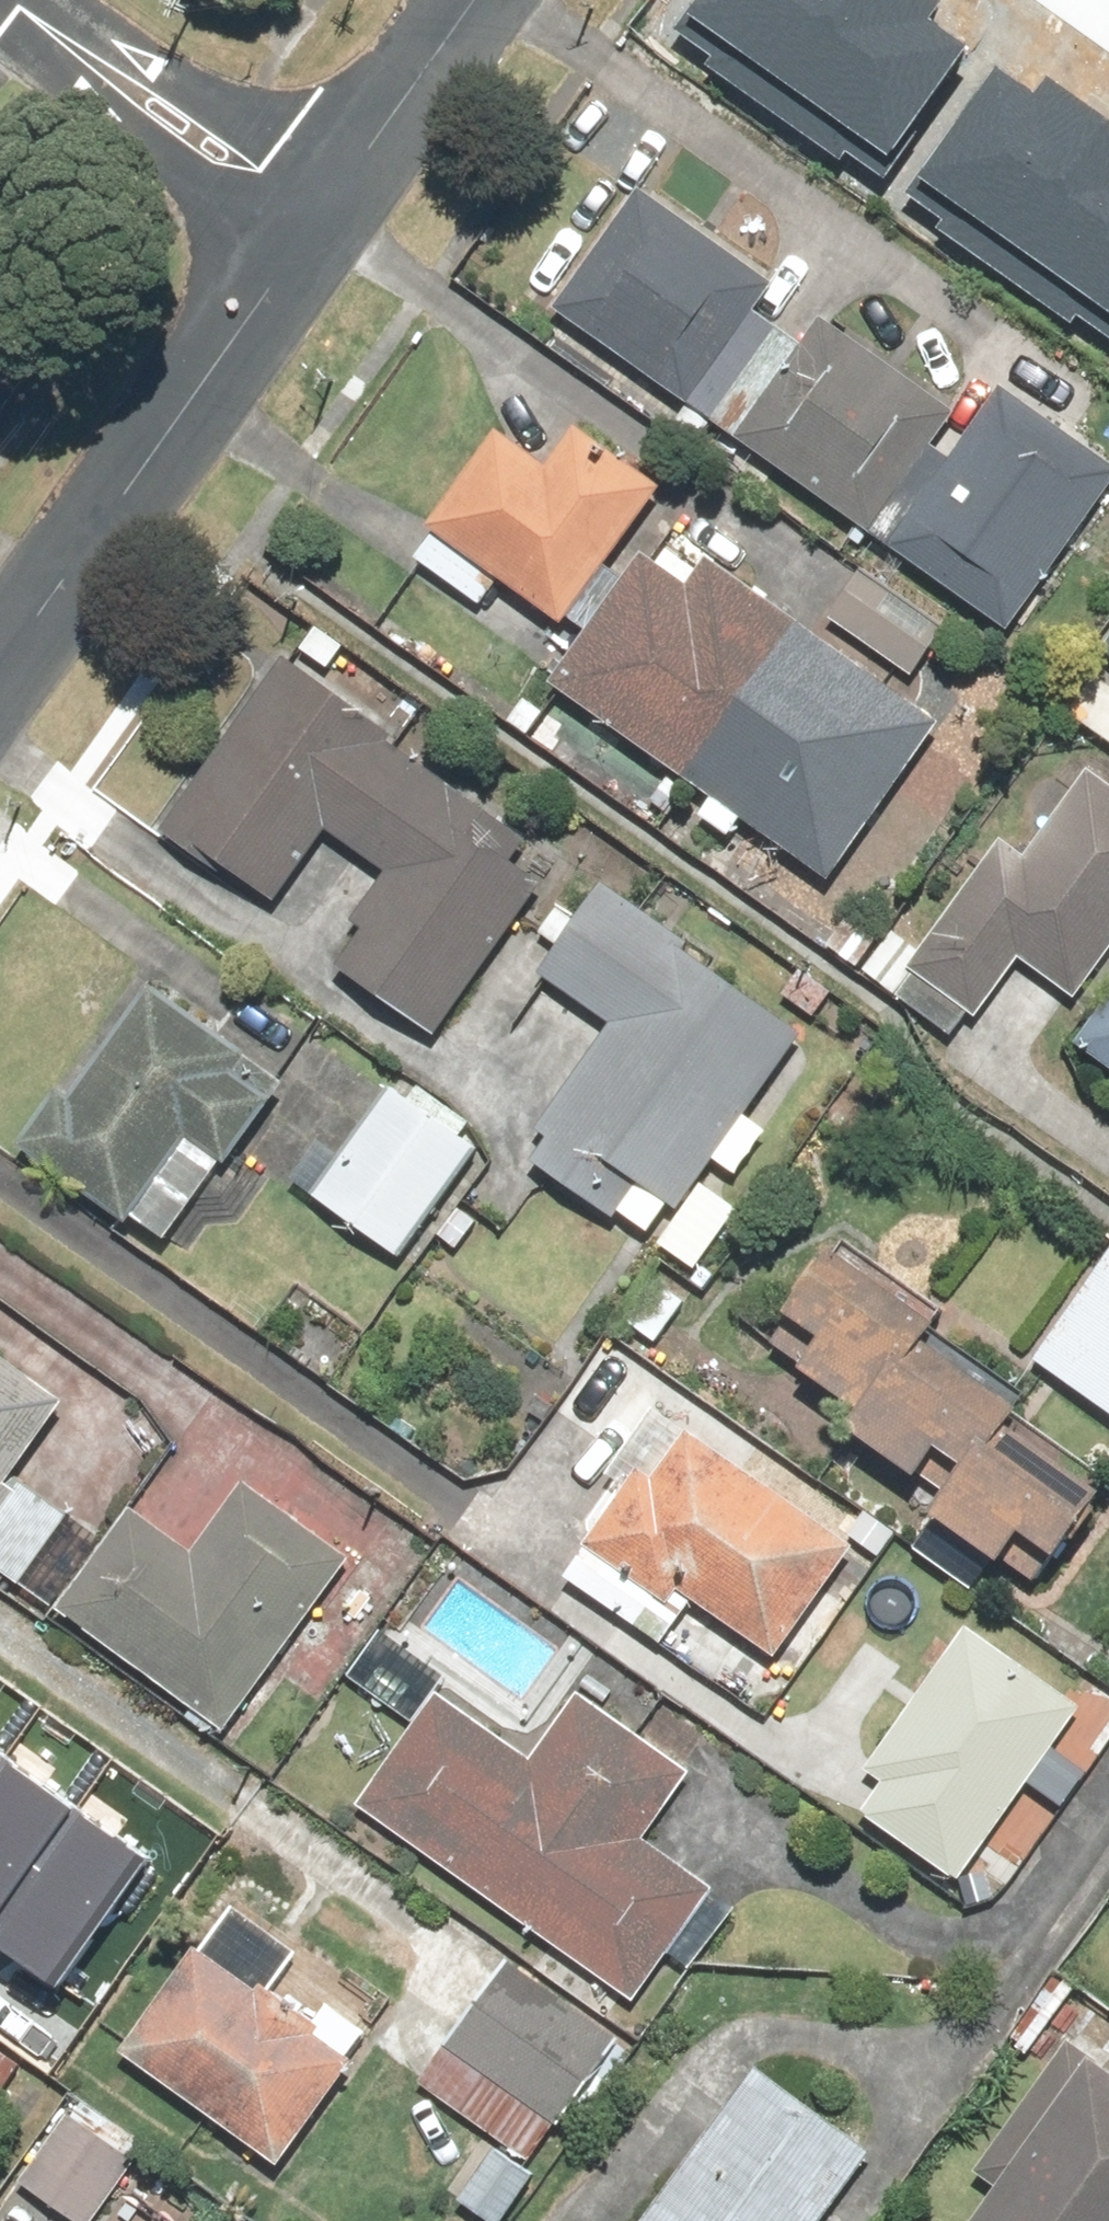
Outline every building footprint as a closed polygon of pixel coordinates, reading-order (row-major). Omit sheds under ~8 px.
[(692,69),(842,175),(852,161),(879,179),(972,49),(931,21),(948,8),(937,0),(687,0),(665,31),(701,57),(692,69)] [(929,225),(1079,331),(1089,316),(1108,331),(1108,111),(1052,70),(1038,90),(993,58),(901,187),(937,212),(929,225)] [(766,280),(633,193),(551,319),(685,405),(766,280)] [(821,316),(734,437),(865,530),(951,410),(821,316)] [(1001,391),(887,551),(1005,635),(1108,489),(1108,469),(1001,391)] [(425,532),(560,628),(658,492),(573,432),(545,471),(494,435),(425,532)] [(548,686),(828,885),(940,727),(706,562),(686,590),(640,557),(548,686)] [(945,631),(864,567),(824,618),(905,682),(945,631)] [(264,654),(150,829),(268,906),(316,832),(378,873),(345,923),(366,937),(337,980),(434,1043),(554,859),(380,745),(387,734),(264,654)] [(907,972),(974,1021),(1017,962),(1074,1002),(1108,953),(1108,788),(1087,772),(1023,860),(1000,844),(907,972)] [(580,898),(531,975),(610,1026),(527,1158),(594,1201),(613,1173),(679,1215),(794,1034),(580,898)] [(283,1092),(154,995),(31,1157),(119,1223),(127,1213),(168,1243),(283,1092)] [(1108,1075),(1108,999),(1073,1050),(1108,1075)] [(405,1097),(393,1088),(310,1198),(397,1262),(481,1150),(459,1133),(468,1121),(416,1082),(405,1097)] [(816,1346),(796,1373),(851,1413),(839,1430),(910,1482),(930,1455),(957,1475),(926,1517),(997,1569),(1019,1540),(1051,1564),(1099,1499),(1009,1433),(1016,1423),(920,1352),(938,1328),(831,1250),(780,1319),(816,1346)] [(1033,1365),(1108,1419),(1108,1258),(1033,1365)] [(15,1500),(0,1489),(57,1409),(0,1368),(0,1522),(15,1500)] [(677,1425),(563,1580),(654,1647),(691,1597),(773,1657),(850,1553),(677,1425)] [(194,1560),(130,1514),(61,1610),(228,1729),(353,1556),(250,1482),(194,1560)] [(406,1726),(442,1676),(380,1631),(344,1680),(406,1726)] [(859,1815),(958,1884),(1080,1711),(965,1631),(864,1774),(880,1786),(859,1815)] [(438,1690),(353,1808),(631,2008),(666,1960),(691,1978),(734,1919),(638,1850),(690,1778),(579,1699),(535,1760),(438,1690)] [(53,1985),(147,1854),(0,1750),(0,1948),(53,1985)] [(195,1949),(115,2055),(278,2178),(358,2072),(195,1949)] [(497,1967),(411,2095),(502,2156),(466,2211),(482,2220),(512,2220),(540,2180),(520,2167),(550,2122),(568,2134),(623,2051),(497,1967)] [(1093,2046),(970,2220),(1108,2220),(1108,2057),(1093,2046)] [(757,2074),(647,2220),(826,2220),(872,2159),(757,2074)] [(16,2187),(62,2220),(92,2220),(144,2150),(79,2102),(16,2187)]
